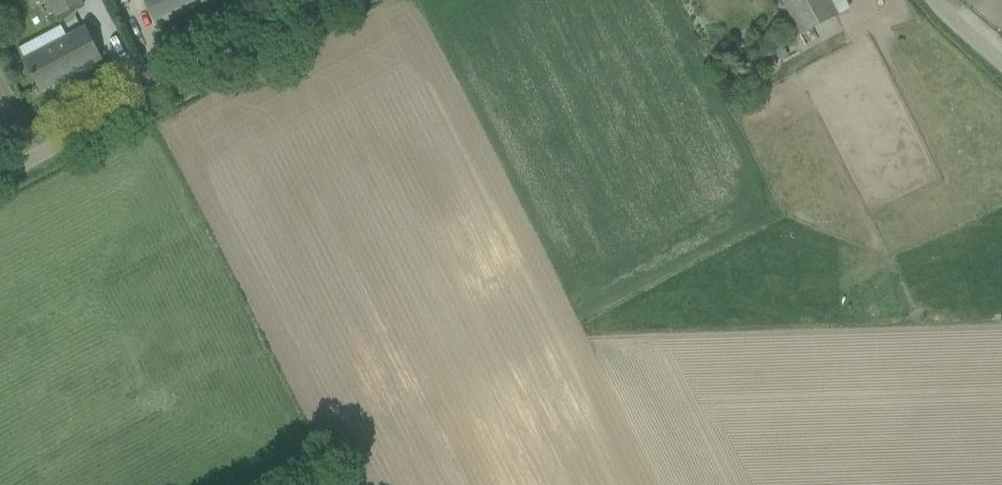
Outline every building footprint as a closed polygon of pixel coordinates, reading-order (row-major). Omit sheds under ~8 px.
[(81,0),(47,0),(58,20),(84,6),(81,0)] [(155,20),(194,0),(144,0),(155,20)] [(800,35),(837,15),(829,0),(782,0),(800,35)] [(837,15),(849,9),(844,0),(829,0),(837,15)] [(100,59),(91,41),(84,29),(25,60),(40,90),(100,59)]
